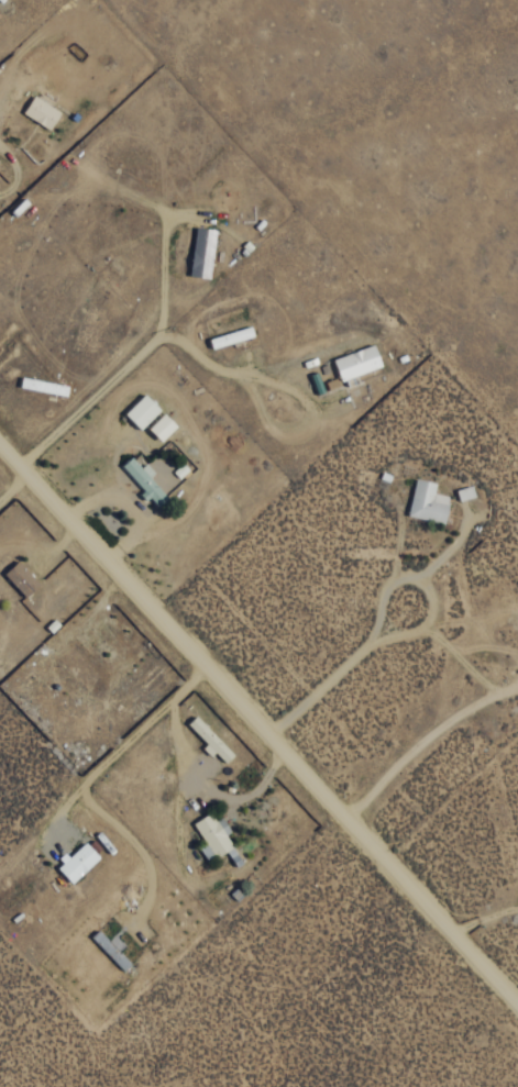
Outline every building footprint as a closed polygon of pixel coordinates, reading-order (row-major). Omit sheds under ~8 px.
[(22,113),(50,130),(61,111),(33,95),(22,113)] [(215,229),(195,227),(190,276),(210,278),(215,229)] [(207,339),(210,349),(254,335),(251,325),(207,339)] [(381,368),(376,346),(334,356),(340,378),(381,368)] [(123,413),(139,430),(161,409),(145,392),(123,413)] [(146,499),(149,496),(158,506),(167,497),(150,477),(154,473),(146,463),(141,467),(131,456),(119,467),(146,499)] [(408,517),(446,521),(449,495),(434,493),(436,481),(413,478),(408,517)] [(4,573),(24,597),(39,585),(19,561),(4,573)] [(206,745),(206,746),(224,764),(234,754),(195,714),(186,724),(206,745)] [(232,846),(225,835),(231,831),(221,817),(216,820),(210,812),(192,824),(206,845),(200,848),(209,862),(232,846)] [(55,867),(71,884),(100,857),(84,840),(55,867)]
